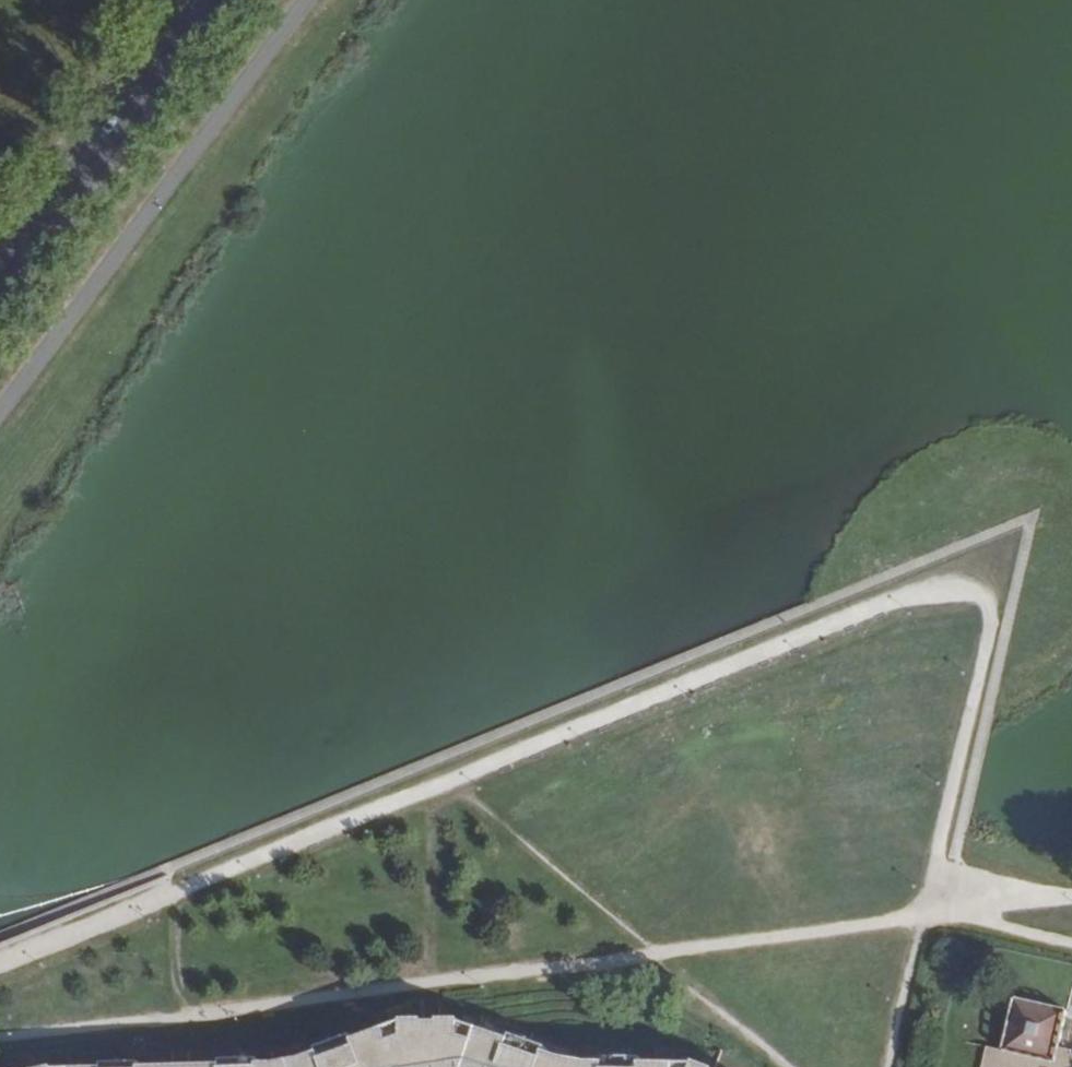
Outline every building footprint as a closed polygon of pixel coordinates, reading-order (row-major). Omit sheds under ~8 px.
[(1059,1048),(1069,1009),(1019,996),(1006,1045),(993,1042),(986,1066),(1071,1066),(1071,1051),(1059,1048)] [(628,1062),(589,1062),(589,1066),(535,1058),(536,1053),(501,1039),(498,1044),(450,1026),(450,1020),(430,1019),(429,1024),(415,1023),(415,1018),(398,1017),(398,1022),(354,1040),(350,1034),(314,1049),(316,1054),(265,1065),(264,1060),(227,1059),(226,1065),(142,1062),(142,1058),(103,1056),(103,1062),(53,1061),(52,1057),(32,1062),(33,1066),(32,1066),(630,1066),(628,1062)]
